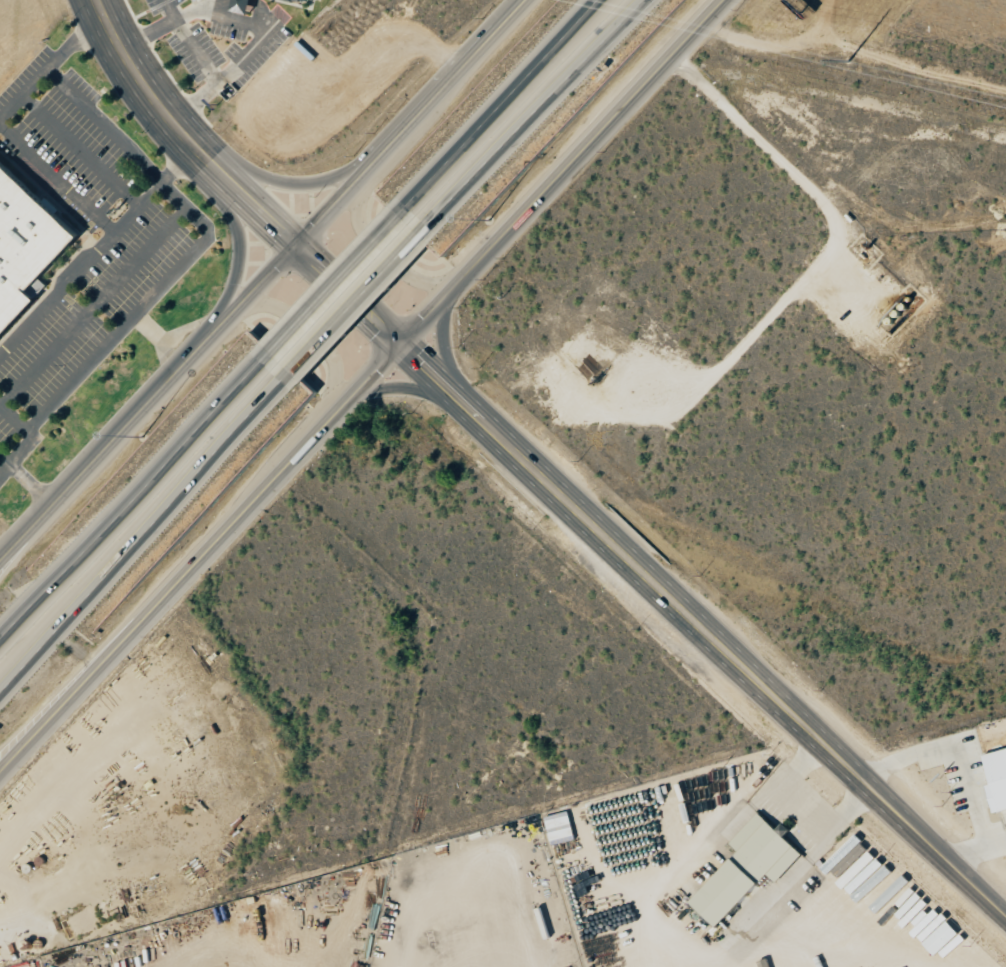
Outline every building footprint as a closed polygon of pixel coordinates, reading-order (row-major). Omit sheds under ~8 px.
[(232,9),(253,13),(255,0),(234,0),(232,9)] [(38,299),(28,291),(78,235),(0,161),(0,339),(38,299)] [(983,754),(991,784),(987,785),(994,812),(1005,809),(1005,748),(983,754)] [(545,817),(550,842),(574,837),(569,812),(545,817)] [(804,854),(759,813),(731,844),(740,852),(693,903),(720,928),(769,874),(778,883),(804,854)] [(923,943),(935,956),(944,948),(957,962),(972,948),(947,921),(923,943)]
